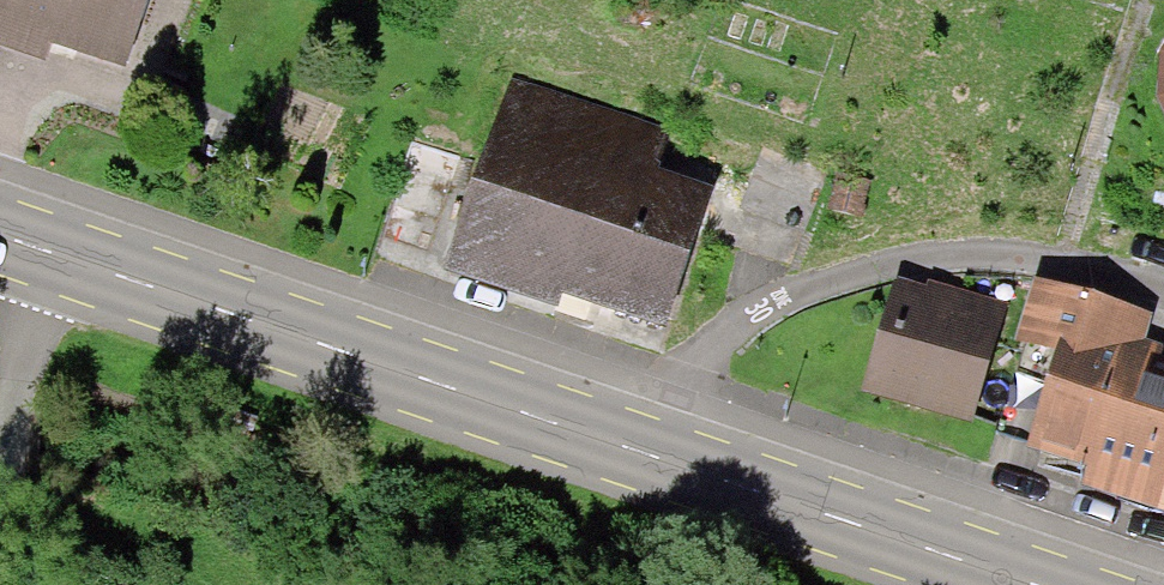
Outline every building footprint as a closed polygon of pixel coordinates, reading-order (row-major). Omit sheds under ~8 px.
[(64,46),(121,63),(140,0),(0,0),(0,27),(64,46)] [(505,102),(448,274),(551,309),(556,297),(567,301),(667,334),(714,192),(640,168),(647,149),(505,102)] [(835,178),(827,211),(856,218),(864,185),(835,178)] [(1026,456),(1086,474),(1081,489),(1163,513),(1163,355),(1142,348),(1151,315),(1032,280),(1012,347),(1054,360),(1026,456)] [(889,291),(860,391),(971,423),(999,323),(889,291)]
